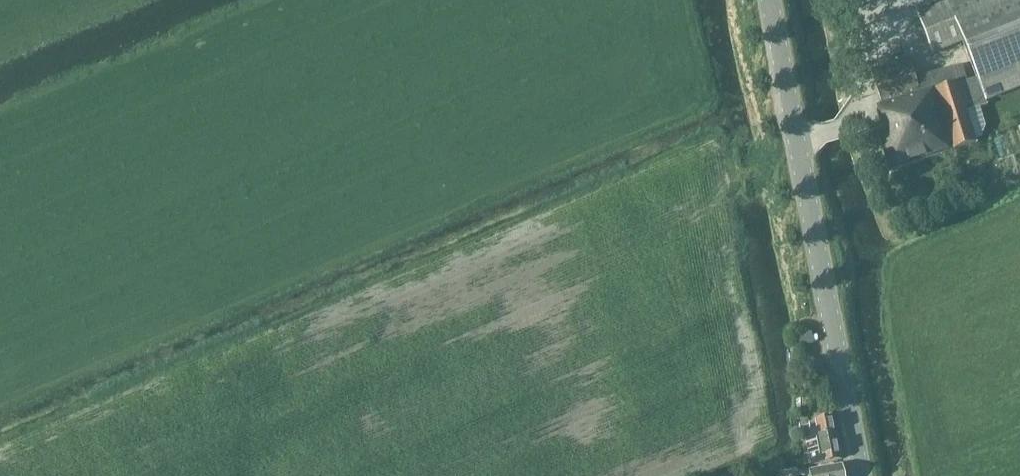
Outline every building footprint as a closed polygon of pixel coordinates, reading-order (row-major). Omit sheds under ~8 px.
[(979,82),(986,102),(1019,89),(1019,0),(954,0),(916,15),(932,56),(966,42),(979,82)] [(986,102),(979,82),(960,89),(953,66),(916,79),(909,57),(869,70),(880,106),(876,108),(881,124),(874,126),(889,172),(977,142),(967,112),(987,106),(986,102)] [(838,461),(831,418),(814,421),(816,429),(804,431),(811,465),(838,461)] [(839,465),(808,470),(809,475),(841,475),(839,465)]
